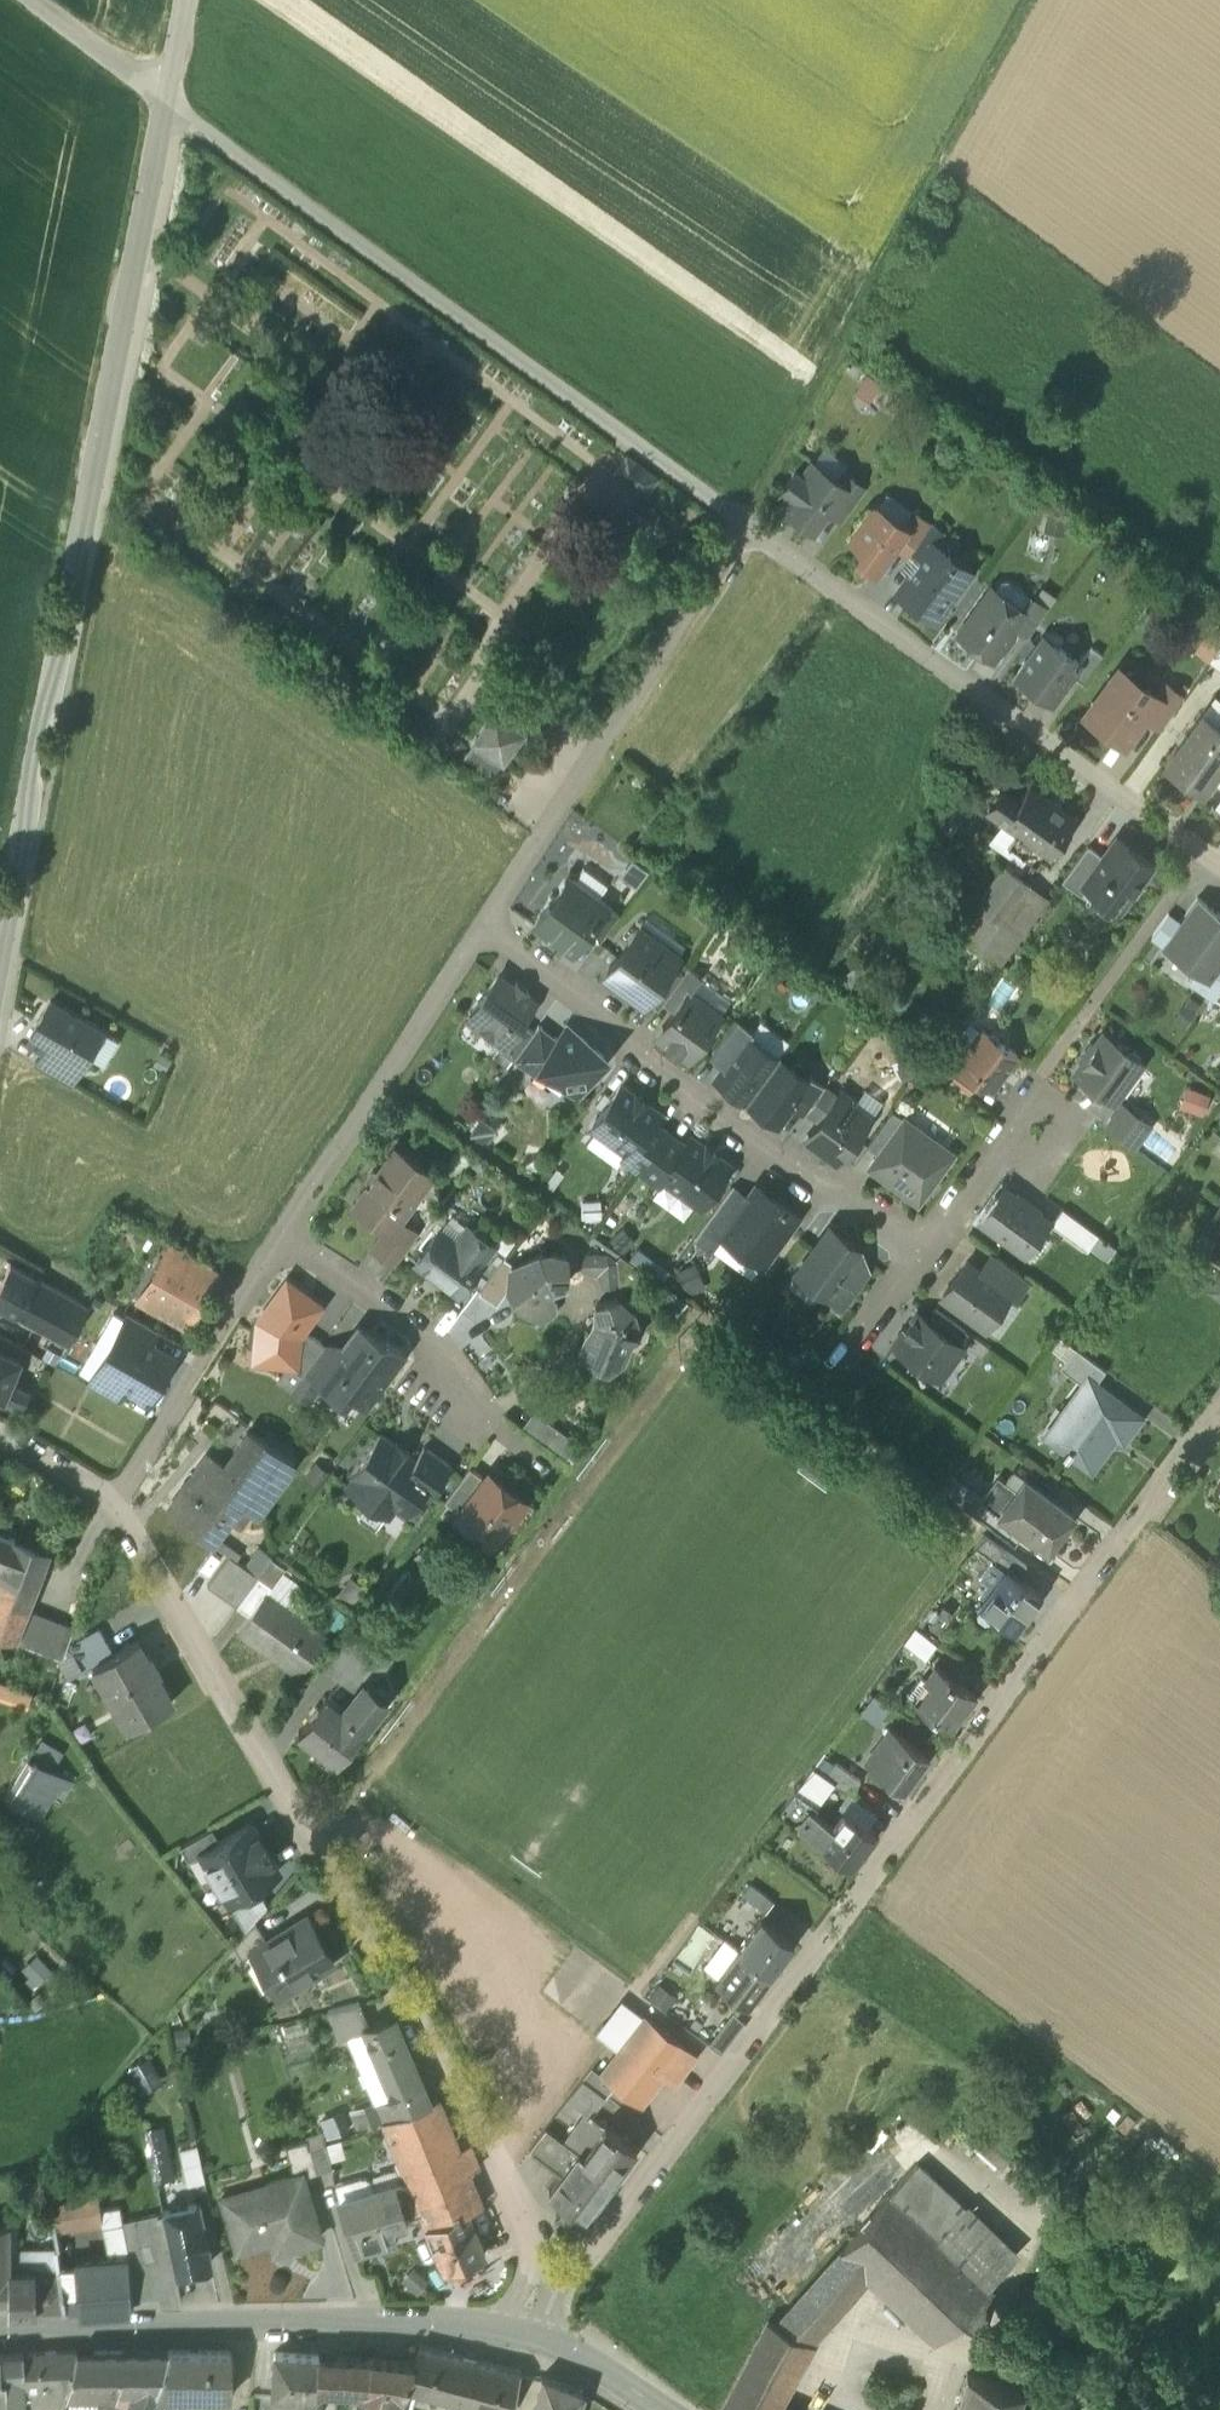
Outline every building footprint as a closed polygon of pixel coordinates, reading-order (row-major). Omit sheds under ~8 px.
[(656,478),(626,456),(615,472),(645,494),(656,478)] [(810,462),(801,475),(795,470),(782,488),(788,492),(780,504),(812,527),(827,508),(829,504),(823,500),(836,480),(810,462)] [(864,488),(842,472),(836,480),(823,500),(829,504),(827,508),(842,519),(864,488)] [(903,522),(876,503),(871,504),(848,536),(859,551),(854,559),(875,573),(894,547),(909,526),(903,522)] [(1067,512),(1049,508),(1045,526),(1063,530),(1067,512)] [(930,522),(912,510),(903,522),(909,526),(894,547),(905,556),(930,522)] [(942,531),(930,522),(905,556),(898,566),(909,575),(932,544),(933,544),(942,531)] [(909,575),(898,591),(933,616),(966,571),(948,558),(949,556),(933,544),(932,544),(909,575)] [(1022,609),(991,586),(957,633),(959,641),(969,648),(976,647),(992,659),(1015,627),(1026,612),(1022,609)] [(1046,608),(1030,597),(1022,609),(1026,612),(1015,627),(1027,635),(1046,608)] [(1208,661),(1219,669),(1219,644),(1208,661)] [(1055,658),(1038,646),(1016,678),(1022,682),(1023,690),(1029,694),(1037,693),(1052,703),(1071,676),(1080,663),(1061,650),(1055,658)] [(1102,655),(1091,648),(1080,663),(1071,676),(1082,683),(1102,655)] [(1132,689),(1114,676),(1085,716),(1108,733),(1110,730),(1122,739),(1120,742),(1123,744),(1131,733),(1126,729),(1130,723),(1135,727),(1143,716),(1157,697),(1155,696),(1136,683),(1132,689)] [(1164,682),(1155,696),(1157,697),(1143,716),(1159,728),(1183,696),(1164,682)] [(525,733),(494,711),(472,742),(473,743),(502,763),(502,764),(525,733)] [(1203,711),(1164,764),(1199,790),(1210,774),(1219,762),(1219,724),(1203,711)] [(502,763),(473,743),(464,755),(492,776),(502,763)] [(1210,774),(1219,781),(1219,762),(1210,774)] [(1074,819),(1028,786),(1017,802),(1002,822),(1016,831),(1008,845),(1027,857),(1036,846),(1048,855),(1074,819)] [(1212,799),(1219,805),(1219,787),(1212,799)] [(1017,802),(1001,790),(987,811),(1002,822),(1017,802)] [(1016,831),(1002,822),(993,836),(1008,845),(1016,831)] [(1103,858),(1084,884),(1088,887),(1119,910),(1153,864),(1117,838),(1103,858)] [(1087,846),(1061,881),(1081,896),(1088,887),(1084,884),(1103,858),(1087,846)] [(1029,880),(1006,863),(977,903),(1001,920),(1029,880)] [(607,905),(573,880),(564,882),(559,889),(560,895),(555,903),(548,904),(534,923),(572,952),(586,933),(607,905)] [(1050,896),(1029,880),(1001,920),(1022,935),(1050,896)] [(1198,897),(1181,921),(1163,945),(1162,947),(1196,972),(1209,981),(1219,966),(1219,913),(1198,897)] [(1001,920),(977,903),(957,932),(1002,964),(1022,935),(1001,920)] [(607,905),(586,933),(598,941),(618,914),(607,905)] [(1168,912),(1151,936),(1163,945),(1181,921),(1168,912)] [(635,932),(604,975),(643,1004),(646,999),(672,964),(677,957),(655,940),(652,944),(635,932)] [(672,964),(646,999),(658,1008),(662,1002),(684,973),(672,964)] [(684,973),(662,1002),(674,1010),(688,991),(689,992),(701,976),(688,966),(684,973)] [(1196,972),(1189,981),(1214,999),(1219,990),(1219,966),(1209,981),(1196,972)] [(532,1001),(498,976),(479,1003),(477,1001),(469,1012),(471,1014),(469,1017),(503,1041),(503,1042),(519,1021),(532,1001)] [(674,1010),(662,1027),(664,1040),(688,1057),(719,1014),(689,992),(688,991),(674,1010)] [(28,1040),(45,1049),(79,1069),(100,1031),(50,1002),(28,1040)] [(734,1019),(709,1054),(724,1066),(747,1035),(748,1036),(751,1032),(734,1019)] [(519,1021),(503,1042),(503,1041),(498,1047),(513,1058),(533,1031),(519,1021)] [(513,1058),(513,1059),(534,1074),(540,1066),(538,1065),(558,1038),(538,1024),(533,1031),(513,1058)] [(587,1041),(566,1026),(558,1038),(538,1065),(540,1066),(551,1074),(565,1085),(577,1094),(592,1073),(586,1068),(589,1064),(589,1065),(597,1063),(603,1055),(595,1049),(587,1050),(586,1051),(582,1048),(587,1041)] [(993,1033),(987,1034),(981,1029),(959,1061),(956,1065),(979,1083),(991,1091),(1017,1055),(999,1042),(998,1037),(993,1033)] [(748,1036),(747,1035),(724,1066),(716,1078),(746,1100),(777,1057),(748,1036)] [(1129,1053),(1104,1035),(1075,1075),(1113,1102),(1133,1074),(1137,1074),(1142,1067),(1140,1057),(1134,1052),(1129,1053)] [(69,1085),(79,1069),(45,1049),(36,1066),(69,1085)] [(969,1095),(979,1083),(956,1065),(959,1061),(948,1053),(935,1070),(969,1095)] [(806,1078),(777,1057),(746,1100),(777,1123),(790,1106),(789,1105),(808,1079),(806,1078)] [(565,1085),(551,1074),(545,1082),(559,1092),(565,1085)] [(808,1079),(789,1105),(790,1106),(803,1115),(806,1111),(823,1088),(825,1085),(809,1074),(806,1078),(808,1079)] [(633,1096),(620,1086),(592,1125),(627,1151),(629,1153),(652,1120),(657,1113),(644,1104),(645,1103),(634,1095),(633,1096)] [(836,1097),(823,1088),(806,1111),(819,1120),(836,1097)] [(819,1120),(812,1130),(822,1137),(816,1145),(837,1161),(869,1118),(837,1095),(819,1120)] [(1149,1126),(1122,1106),(1106,1127),(1133,1147),(1149,1126)] [(893,1112),(867,1147),(879,1156),(904,1120),(893,1112)] [(652,1120),(629,1153),(627,1151),(622,1158),(637,1169),(665,1130),(652,1120)] [(951,1155),(904,1120),(879,1156),(870,1167),(893,1184),(895,1181),(904,1188),(902,1191),(917,1201),(951,1155)] [(665,1130),(637,1169),(658,1184),(662,1177),(661,1176),(684,1144),(665,1130)] [(703,1147),(689,1137),(684,1144),(661,1176),(662,1177),(700,1205),(728,1165),(715,1155),(715,1154),(704,1146),(703,1147)] [(393,1148),(377,1170),(371,1171),(366,1177),(367,1185),(353,1205),(386,1229),(389,1231),(397,1220),(430,1174),(393,1148)] [(731,1187),(706,1222),(722,1233),(747,1198),(746,1198),(731,1187)] [(769,1202),(752,1190),(746,1198),(747,1198),(722,1233),(764,1263),(798,1217),(772,1198),(769,1202)] [(1045,1220),(1005,1191),(983,1221),(1023,1251),(1045,1220)] [(1207,1226),(1219,1236),(1219,1208),(1207,1226)] [(1097,1235),(1062,1209),(1051,1225),(1086,1251),(1097,1235)] [(397,1220),(389,1231),(386,1229),(371,1249),(395,1267),(418,1235),(397,1220)] [(722,1233),(706,1222),(695,1240),(710,1250),(722,1233)] [(455,1243),(438,1231),(415,1262),(457,1293),(466,1280),(492,1245),(487,1241),(486,1232),(480,1227),(471,1230),(467,1227),(455,1243)] [(856,1246),(829,1227),(796,1272),(827,1294),(828,1295),(852,1262),(857,1255),(856,1246)] [(492,1245),(466,1280),(479,1290),(493,1273),(505,1255),(492,1245)] [(202,1263),(173,1246),(166,1258),(195,1275),(202,1263)] [(542,1253),(515,1265),(516,1268),(508,1272),(508,1287),(520,1292),(520,1306),(532,1315),(540,1304),(544,1294),(557,1282),(566,1280),(566,1256),(552,1254),(544,1257),(542,1253)] [(1027,1280),(992,1254),(980,1271),(1009,1292),(1008,1294),(1014,1298),(1027,1280)] [(606,1256),(586,1257),(587,1269),(599,1274),(607,1264),(606,1256)] [(679,1265),(694,1292),(710,1283),(695,1256),(679,1265)] [(195,1275),(166,1258),(143,1299),(158,1307),(155,1314),(184,1330),(206,1292),(190,1282),(195,1275)] [(967,1261),(942,1295),(984,1326),(1008,1294),(1009,1292),(980,1271),(967,1261)] [(852,1262),(828,1295),(827,1294),(825,1296),(840,1307),(866,1272),(852,1262)] [(218,1272),(202,1263),(195,1275),(190,1282),(206,1292),(218,1272)] [(614,1264),(607,1264),(599,1274),(604,1285),(616,1284),(614,1264)] [(11,1265),(0,1284),(0,1308),(68,1346),(89,1308),(11,1265)] [(503,1281),(493,1273),(479,1290),(490,1298),(503,1281)] [(1211,1290),(1219,1296),(1219,1278),(1211,1290)] [(286,1283),(259,1321),(255,1355),(273,1357),(276,1365),(287,1366),(302,1331),(320,1307),(286,1283)] [(617,1300),(596,1304),(599,1316),(585,1338),(588,1339),(579,1353),(593,1362),(594,1360),(607,1368),(621,1358),(635,1325),(628,1322),(630,1316),(617,1300)] [(967,1332),(935,1309),(927,1320),(958,1343),(967,1332)] [(927,1320),(917,1313),(894,1345),(939,1378),(962,1346),(958,1343),(927,1320)] [(158,1332),(128,1315),(121,1328),(150,1345),(158,1332)] [(150,1345),(121,1328),(108,1351),(160,1381),(173,1358),(150,1345)] [(338,1357),(317,1386),(341,1403),(347,1394),(352,1394),(365,1404),(401,1354),(388,1345),(379,1345),(357,1330),(338,1357)] [(324,1346),(302,1331),(287,1366),(302,1377),(324,1346)] [(20,1360),(24,1348),(0,1335),(0,1352),(20,1360)] [(302,1377),(292,1391),(306,1402),(317,1386),(338,1357),(324,1346),(302,1377)] [(1106,1371),(1075,1348),(1060,1368),(1084,1386),(1089,1379),(1096,1384),(1106,1371)] [(160,1381),(108,1351),(95,1374),(124,1391),(147,1404),(160,1381)] [(0,1352),(0,1398),(24,1408),(30,1393),(10,1384),(20,1360),(0,1352)] [(124,1391),(95,1374),(88,1386),(117,1403),(124,1391)] [(1096,1384),(1089,1379),(1084,1386),(1063,1414),(1069,1418),(1057,1433),(1072,1444),(1063,1454),(1067,1457),(1069,1455),(1091,1472),(1092,1470),(1088,1468),(1113,1435),(1123,1442),(1141,1419),(1096,1384)] [(534,1413),(524,1428),(564,1456),(574,1441),(534,1413)] [(293,1466),(247,1432),(222,1466),(207,1455),(181,1492),(187,1496),(174,1516),(209,1540),(225,1517),(220,1513),(230,1498),(258,1517),(293,1466)] [(394,1445),(380,1435),(349,1477),(352,1480),(345,1490),(370,1508),(377,1498),(405,1518),(409,1513),(414,1512),(421,1503),(420,1498),(425,1491),(404,1476),(415,1460),(408,1455),(409,1453),(395,1443),(394,1445)] [(415,1460),(404,1476),(425,1491),(432,1495),(451,1468),(423,1448),(415,1460)] [(470,1468),(444,1504),(459,1515),(485,1479),(470,1468)] [(525,1502),(488,1475),(485,1479),(459,1515),(456,1519),(488,1542),(498,1528),(509,1529),(516,1520),(515,1516),(525,1502)] [(983,1502),(950,1477),(941,1490),(973,1514),(983,1502)] [(1073,1517),(1025,1481),(1000,1514),(999,1515),(1023,1534),(1047,1551),(1073,1517)] [(1000,1514),(983,1502),(973,1514),(1015,1545),(1023,1534),(999,1515),(1000,1514)] [(1002,1548),(983,1534),(974,1548),(991,1560),(993,1561),(1002,1548)] [(0,1538),(0,1566),(2,1567),(11,1545),(12,1542),(0,1538)] [(11,1545),(2,1567),(0,1573),(0,1579),(32,1591),(44,1558),(11,1545)] [(1027,1566),(1002,1548),(993,1561),(1005,1570),(1006,1569),(1018,1578),(1027,1566)] [(258,1577),(228,1556),(207,1586),(236,1607),(258,1577)] [(993,1561),(991,1560),(980,1575),(994,1585),(1005,1570),(993,1561)] [(994,1585),(980,1605),(982,1606),(994,1615),(1013,1629),(1039,1594),(1018,1578),(1006,1569),(1005,1570),(994,1585)] [(258,1577),(236,1607),(249,1616),(264,1595),(265,1595),(271,1587),(258,1577)] [(0,1579),(0,1637),(12,1642),(23,1614),(32,1591),(0,1579)] [(265,1595),(264,1595),(249,1616),(238,1631),(257,1644),(258,1642),(282,1659),(281,1661),(299,1675),(325,1638),(265,1595)] [(994,1615),(982,1606),(977,1613),(978,1618),(984,1622),(989,1622),(994,1615)] [(73,1634),(23,1614),(12,1642),(62,1660),(68,1646),(73,1634)] [(937,1644),(915,1627),(903,1644),(925,1660),(937,1644)] [(98,1629),(68,1646),(84,1674),(93,1670),(92,1668),(113,1656),(98,1629)] [(393,1661),(351,1630),(340,1645),(357,1657),(369,1666),(360,1678),(374,1688),(393,1661)] [(113,1656),(92,1668),(93,1670),(113,1706),(118,1703),(127,1720),(141,1712),(145,1720),(172,1705),(156,1677),(160,1676),(148,1655),(145,1657),(137,1643),(113,1656)] [(357,1657),(339,1682),(356,1694),(361,1687),(370,1694),(374,1688),(360,1678),(369,1666),(357,1657)] [(975,1695),(936,1667),(912,1700),(950,1728),(975,1695)] [(370,1694),(361,1687),(356,1694),(341,1712),(363,1730),(384,1705),(370,1694)] [(341,1712),(326,1700),(299,1734),(337,1764),(363,1730),(341,1712)] [(890,1730),(866,1763),(904,1792),(918,1772),(919,1773),(920,1772),(919,1771),(928,1760),(929,1761),(930,1759),(890,1730)] [(54,1771),(30,1756),(5,1798),(29,1812),(54,1771)] [(860,1782),(835,1764),(826,1776),(832,1781),(851,1795),(860,1782)] [(812,1767),(779,1811),(799,1826),(811,1810),(832,1781),(826,1776),(812,1767)] [(831,1825),(819,1841),(851,1864),(874,1833),(854,1817),(863,1804),(853,1796),(831,1825)] [(831,1825),(811,1810),(799,1826),(819,1841),(831,1825)] [(218,1844),(199,1855),(200,1856),(213,1879),(264,1849),(250,1826),(218,1844)] [(211,1831),(180,1849),(188,1863),(200,1856),(199,1855),(218,1844),(211,1831)] [(264,1849),(213,1879),(228,1902),(278,1873),(264,1849)] [(773,1901),(750,1884),(742,1895),(765,1912),(773,1901)] [(259,1894),(231,1911),(244,1933),(255,1922),(267,1907),(259,1894)] [(761,1917),(737,1949),(769,1973),(793,1941),(761,1917)] [(268,1943),(254,1952),(255,1954),(281,1996),(331,1965),(304,1921),(268,1943)] [(244,1933),(233,1946),(243,1962),(255,1954),(254,1952),(268,1943),(255,1922),(244,1933)] [(713,1931),(709,1936),(715,1941),(719,1936),(713,1931)] [(723,1938),(719,1944),(726,1949),(730,1943),(723,1938)] [(737,1949),(714,1980),(746,2003),(769,1973),(737,1949)] [(43,1957),(29,1969),(42,1984),(56,1971),(43,1957)] [(618,2053),(645,2018),(624,2001),(596,2035),(618,2053)] [(360,2003),(328,2011),(341,2042),(365,2033),(365,2032),(371,2029),(360,2003)] [(741,2024),(729,2014),(708,2040),(721,2050),(741,2024)] [(600,2075),(600,2076),(613,2086),(640,2106),(661,2077),(684,2047),(645,2018),(618,2053),(600,2075)] [(371,2029),(365,2032),(365,2033),(372,2051),(397,2040),(388,2022),(371,2029)] [(428,2104),(401,2038),(397,2040),(372,2051),(389,2099),(375,2105),(382,2123),(428,2104)] [(684,2047),(661,2077),(673,2087),(696,2057),(684,2047)] [(600,2075),(590,2068),(582,2079),(605,2097),(613,2086),(600,2076),(600,2075)] [(581,2079),(570,2095),(594,2112),(605,2097),(582,2079),(581,2079)] [(428,2104),(382,2123),(408,2186),(420,2214),(425,2227),(465,2210),(467,2213),(482,2206),(469,2173),(481,2168),(471,2144),(459,2150),(438,2100),(428,2104)] [(605,2125),(581,2157),(612,2180),(625,2162),(624,2161),(634,2148),(635,2149),(636,2148),(605,2125)] [(165,2151),(161,2128),(157,2127),(145,2130),(157,2189),(186,2182),(180,2154),(175,2155),(166,2157),(165,2151)] [(577,2154),(544,2130),(528,2152),(561,2176),(577,2154)] [(316,2174),(309,2149),(306,2141),(284,2147),(293,2176),(301,2174),(302,2178),(316,2174)] [(325,2145),(309,2149),(316,2174),(332,2169),(325,2145)] [(196,2146),(179,2150),(180,2154),(186,2182),(187,2185),(204,2181),(196,2146)] [(561,2176),(549,2193),(566,2205),(560,2213),(578,2226),(612,2180),(581,2157),(577,2154),(561,2176)] [(1009,2265),(911,2173),(890,2197),(987,2288),(1009,2265)] [(293,2176),(220,2198),(236,2251),(288,2236),(291,2248),(320,2240),(302,2178),(301,2174),(293,2176)] [(400,2183),(373,2191),(382,2220),(386,2219),(388,2224),(395,2222),(400,2225),(403,2220),(405,2219),(404,2218),(420,2214),(408,2186),(400,2183)] [(373,2191),(339,2201),(343,2214),(346,2213),(350,2229),(348,2230),(355,2254),(393,2243),(388,2224),(386,2219),(382,2220),(373,2191)] [(122,2221),(119,2206),(100,2209),(98,2196),(48,2203),(52,2227),(102,2220),(108,2259),(109,2265),(128,2264),(122,2221)] [(808,2339),(865,2273),(936,2340),(956,2320),(987,2288),(890,2197),(842,2251),(776,2326),(808,2342),(808,2341),(808,2339)] [(195,2205),(161,2212),(174,2273),(208,2265),(204,2245),(207,2244),(203,2225),(200,2226),(195,2205)] [(425,2227),(443,2272),(484,2255),(467,2213),(465,2210),(425,2227)] [(161,2213),(122,2221),(128,2264),(130,2281),(137,2280),(139,2291),(161,2287),(160,2281),(167,2280),(174,2303),(180,2301),(174,2273),(161,2213)] [(9,2222),(0,2222),(0,2298),(8,2298),(8,2312),(35,2311),(35,2272),(10,2272),(9,2222)] [(103,2265),(56,2269),(62,2311),(63,2313),(132,2308),(130,2281),(128,2264),(109,2265),(108,2259),(102,2260),(103,2265)] [(56,2269),(55,2264),(42,2264),(42,2272),(35,2272),(35,2311),(62,2311),(56,2269)] [(987,2288),(956,2320),(981,2344),(997,2297),(987,2288)] [(721,2409),(779,2409),(774,2408),(808,2342),(776,2326),(767,2322),(721,2409)] [(421,2349),(419,2350),(417,2351),(407,2393),(472,2409),(512,2409),(521,2375),(421,2349)] [(76,2352),(43,2354),(43,2387),(68,2386),(76,2354),(76,2352)] [(168,2353),(76,2354),(68,2386),(66,2396),(80,2396),(105,2396),(116,2396),(119,2387),(134,2390),(155,2394),(157,2390),(168,2353)] [(168,2353),(157,2390),(180,2398),(182,2398),(231,2398),(231,2354),(168,2353)] [(0,2356),(0,2377),(5,2377),(6,2396),(6,2407),(6,2409),(13,2409),(25,2409),(24,2387),(43,2387),(43,2354),(0,2356)] [(275,2355),(273,2398),(294,2399),(293,2409),(310,2409),(316,2401),(316,2388),(318,2357),(275,2355)] [(318,2357),(316,2388),(360,2391),(354,2409),(397,2409),(403,2392),(410,2365),(371,2361),(318,2357)] [(967,2378),(958,2409),(1018,2409),(1023,2394),(967,2378)] [(544,2381),(536,2409),(578,2409),(583,2396),(544,2381)] [(119,2387),(116,2396),(105,2396),(103,2405),(125,2409),(128,2409),(134,2390),(119,2387)] [(134,2390),(128,2409),(149,2409),(155,2394),(134,2390)] [(157,2390),(155,2394),(149,2409),(179,2409),(182,2398),(180,2398),(157,2390)] [(66,2396),(62,2409),(77,2409),(80,2396),(66,2396)] [(80,2396),(77,2409),(101,2409),(103,2405),(105,2396),(80,2396)] [(316,2401),(310,2409),(318,2409),(316,2401)]
